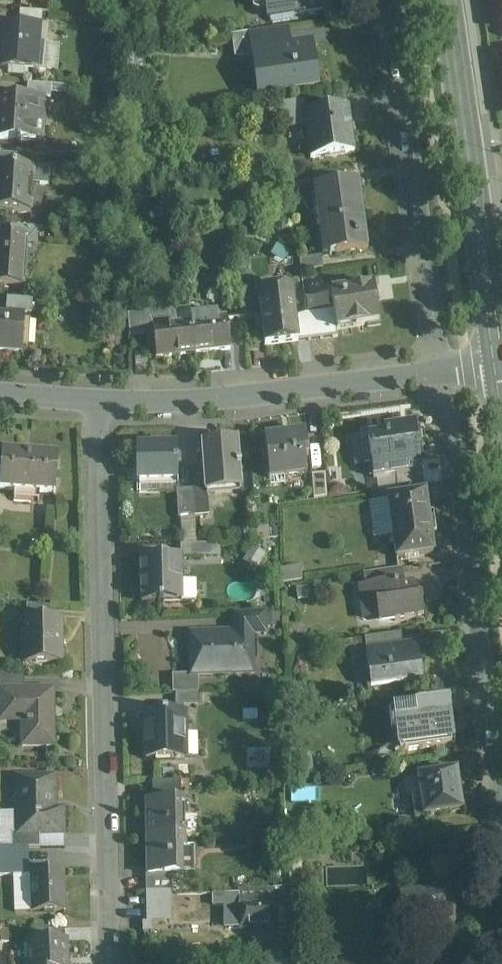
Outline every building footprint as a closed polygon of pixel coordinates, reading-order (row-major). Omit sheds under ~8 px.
[(271,17),(327,9),(325,0),(269,0),(271,17)] [(49,11),(20,9),(19,26),(39,28),(39,26),(41,26),(42,12),(49,13),(49,11)] [(19,26),(4,25),(1,65),(25,67),(25,68),(34,69),(34,68),(37,68),(39,28),(19,26)] [(288,27),(231,34),(234,56),(252,58),(251,52),(290,46),(288,27)] [(42,42),(42,68),(60,67),(60,42),(42,42)] [(290,46),(251,52),(252,58),(258,97),(317,88),(310,43),(290,46)] [(2,92),(1,112),(0,112),(0,136),(16,137),(16,140),(20,140),(20,138),(35,139),(37,116),(43,116),(45,95),(2,92)] [(304,100),(278,104),(280,120),(305,116),(305,113),(304,114),(303,112),(306,112),(304,100)] [(306,112),(303,112),(304,114),(305,113),(305,116),(311,157),(310,157),(310,158),(354,152),(354,150),(353,151),(347,107),(348,107),(348,106),(306,112)] [(137,127),(125,128),(126,142),(139,141),(137,127)] [(0,152),(0,165),(18,166),(19,154),(0,152)] [(30,210),(30,209),(29,209),(30,182),(47,183),(48,169),(18,166),(0,165),(0,208),(30,210)] [(343,170),(312,174),(312,176),(314,175),(315,187),(345,182),(343,170)] [(326,222),(363,217),(358,181),(345,182),(315,187),(313,187),(316,205),(323,204),(326,222)] [(141,187),(129,188),(129,197),(142,196),(141,187)] [(363,217),(326,222),(330,253),(330,254),(368,249),(363,217)] [(38,227),(11,226),(10,239),(24,240),(37,240),(38,227)] [(0,238),(0,284),(22,285),(24,240),(10,239),(0,238)] [(321,255),(299,258),(301,271),(323,268),(321,255)] [(373,286),(331,292),(334,310),(337,329),(367,324),(367,326),(380,325),(378,308),(376,308),(373,286)] [(292,288),(259,292),(265,345),(298,341),(295,320),(292,288)] [(33,299),(7,297),(6,311),(24,312),(24,313),(32,314),(33,299)] [(189,309),(169,311),(169,310),(141,313),(142,335),(146,335),(147,341),(154,341),(156,358),(194,354),(190,317),(189,309)] [(334,310),(318,312),(319,317),(322,338),(337,336),(337,329),(334,310)] [(6,311),(6,314),(0,314),(0,349),(21,351),(24,313),(24,312),(6,311)] [(141,313),(127,315),(129,337),(142,335),(141,313)] [(218,319),(217,314),(190,317),(194,354),(230,350),(227,318),(218,319)] [(319,317),(307,318),(310,339),(322,338),(319,317)] [(307,318),(295,320),(298,341),(310,340),(310,339),(307,318)] [(415,423),(383,427),(384,435),(367,437),(372,478),(393,475),(421,472),(415,423)] [(305,434),(265,439),(269,473),(284,471),(284,476),(306,473),(304,458),(308,458),(305,434)] [(237,440),(201,443),(204,488),(205,489),(207,489),(238,486),(239,490),(241,490),(239,469),(240,469),(240,465),(239,465),(237,440)] [(177,445),(137,446),(138,480),(178,480),(177,445)] [(1,452),(0,470),(0,489),(55,493),(58,456),(1,452)] [(421,472),(393,475),(395,488),(419,485),(423,484),(421,472)] [(325,474),(312,475),(314,500),(326,498),(325,474)] [(395,488),(372,492),(373,505),(388,503),(388,499),(420,494),(419,485),(395,488)] [(204,488),(192,489),(195,516),(209,515),(207,489),(205,489),(204,488)] [(192,489),(176,490),(179,518),(195,516),(192,489)] [(420,494),(388,499),(388,503),(396,559),(433,553),(424,494),(420,494)] [(267,529),(257,529),(258,539),(268,539),(267,529)] [(211,544),(184,545),(184,557),(211,557),(211,545),(211,544)] [(219,557),(219,544),(211,545),(211,557),(219,557)] [(180,558),(140,558),(141,602),(158,601),(158,603),(162,603),(162,601),(195,601),(195,581),(181,581),(180,558)] [(300,567),(280,570),(282,582),(302,579),(300,567)] [(389,570),(363,573),(364,585),(364,586),(390,582),(390,581),(389,570)] [(396,580),(390,581),(390,582),(364,586),(364,585),(357,586),(360,607),(376,605),(379,623),(424,617),(421,596),(415,597),(414,584),(397,586),(396,580)] [(51,606),(26,604),(26,618),(50,618),(51,606)] [(264,615),(234,616),(234,630),(265,629),(264,615)] [(26,618),(22,619),(23,663),(62,662),(61,618),(50,618),(26,618)] [(401,633),(364,638),(366,650),(394,646),(393,635),(401,634),(401,633)] [(252,634),(196,635),(196,657),(190,657),(191,675),(198,675),(253,673),(252,634)] [(394,646),(366,650),(371,686),(361,688),(361,689),(422,681),(417,643),(394,646)] [(0,673),(0,689),(25,689),(24,675),(0,673)] [(191,675),(172,675),(173,693),(177,693),(198,693),(199,692),(198,675),(191,675)] [(0,689),(0,721),(22,721),(22,746),(54,745),(53,689),(25,689),(0,689)] [(448,691),(420,694),(421,706),(446,703),(446,704),(450,703),(448,691)] [(198,693),(177,693),(177,706),(198,706),(198,693)] [(421,706),(394,710),(400,751),(451,745),(446,704),(446,703),(421,706)] [(183,713),(145,714),(146,759),(185,758),(184,732),(183,713)] [(388,767),(372,768),(373,776),(381,776),(381,773),(388,772),(388,767)] [(456,772),(419,777),(422,797),(413,798),(415,818),(424,817),(449,813),(450,814),(459,813),(459,812),(462,811),(456,772)] [(55,808),(54,776),(17,776),(17,832),(17,833),(40,833),(63,832),(63,808),(55,808)] [(181,799),(164,799),(164,803),(147,804),(147,832),(147,836),(182,835),(181,799)] [(40,833),(17,833),(17,832),(11,832),(12,846),(25,847),(40,847),(40,833)] [(182,835),(147,836),(148,869),(146,869),(146,880),(171,880),(171,874),(195,873),(194,847),(185,847),(185,835),(182,835)] [(12,846),(2,846),(3,874),(26,873),(25,847),(12,846)] [(296,849),(285,850),(289,875),(305,872),(303,865),(299,866),(296,849)] [(63,870),(31,871),(33,911),(64,910),(63,870)] [(171,880),(146,880),(146,891),(171,891),(171,880)] [(273,889),(238,890),(238,893),(213,894),(213,900),(213,904),(223,904),(226,904),(226,914),(225,917),(229,917),(229,927),(240,927),(240,928),(277,927),(276,909),(285,909),(295,908),(291,887),(273,888),(273,889)] [(451,889),(400,896),(404,919),(416,918),(420,945),(455,940),(451,913),(454,912),(451,889)] [(171,891),(146,891),(147,921),(171,921),(171,891)] [(295,908),(285,909),(285,928),(298,927),(295,908)] [(64,926),(31,927),(32,941),(65,939),(64,926)] [(29,941),(30,963),(64,963),(63,957),(67,953),(67,939),(65,939),(32,941),(29,941)]
